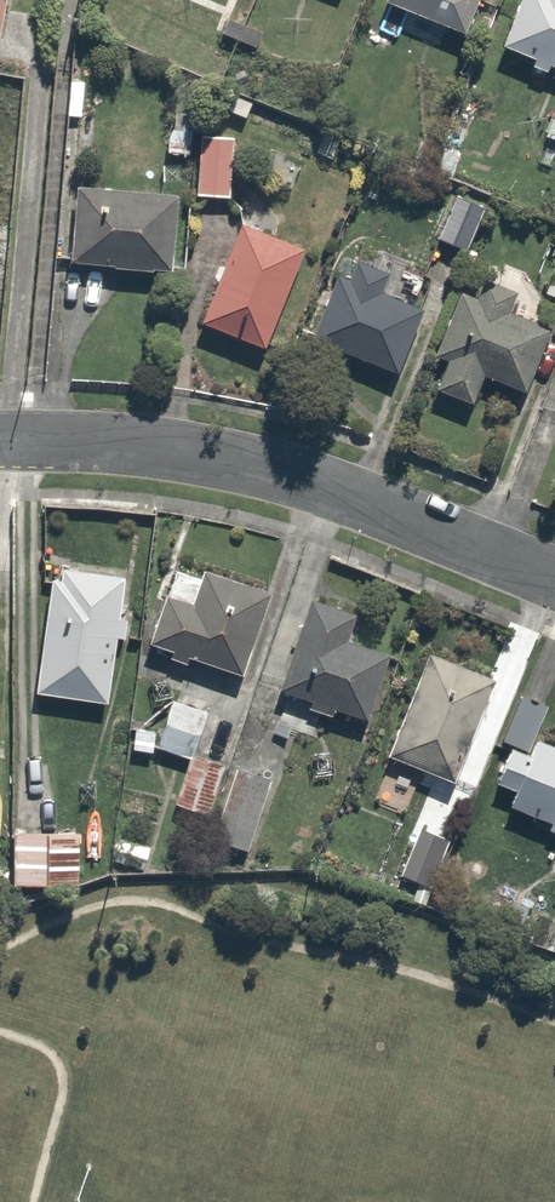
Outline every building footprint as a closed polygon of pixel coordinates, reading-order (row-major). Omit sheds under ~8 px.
[(386,4),(466,34),(478,0),(388,0),(386,4)] [(503,46),(554,68),(554,0),(523,0),(503,46)] [(234,135),(201,132),(197,196),(230,199),(234,135)] [(181,196),(77,189),(72,266),(176,273),(181,196)] [(419,224),(441,233),(439,239),(470,251),(489,203),(457,191),(450,208),(428,200),(419,224)] [(310,245),(243,220),(204,325),(271,349),(310,245)] [(360,260),(354,278),(340,272),(312,343),(400,377),(427,307),(393,294),(400,276),(360,260)] [(541,295),(554,301),(554,260),(541,295)] [(452,364),(441,392),(475,406),(487,377),(531,394),(554,333),(554,329),(514,313),(521,293),(485,279),(477,299),(462,293),(436,357),(452,364)] [(202,579),(178,570),(152,641),(241,674),(273,591),(207,567),(202,579)] [(123,577),(52,569),(37,697),(108,704),(123,577)] [(352,638),(359,615),(313,600),(283,694),(366,721),(389,650),(352,638)] [(502,682),(433,652),(388,757),(457,786),(502,682)] [(518,793),(512,805),(554,825),(554,749),(544,744),(554,720),(554,710),(523,694),(483,776),(518,793)] [(208,707),(173,695),(156,745),(191,757),(208,707)] [(230,767),(194,754),(176,806),(212,818),(230,767)] [(273,779),(239,766),(212,839),(246,852),(273,779)] [(454,834),(424,822),(401,881),(431,893),(454,834)] [(82,831),(18,827),(14,889),(64,892),(66,866),(80,867),(82,831)]
